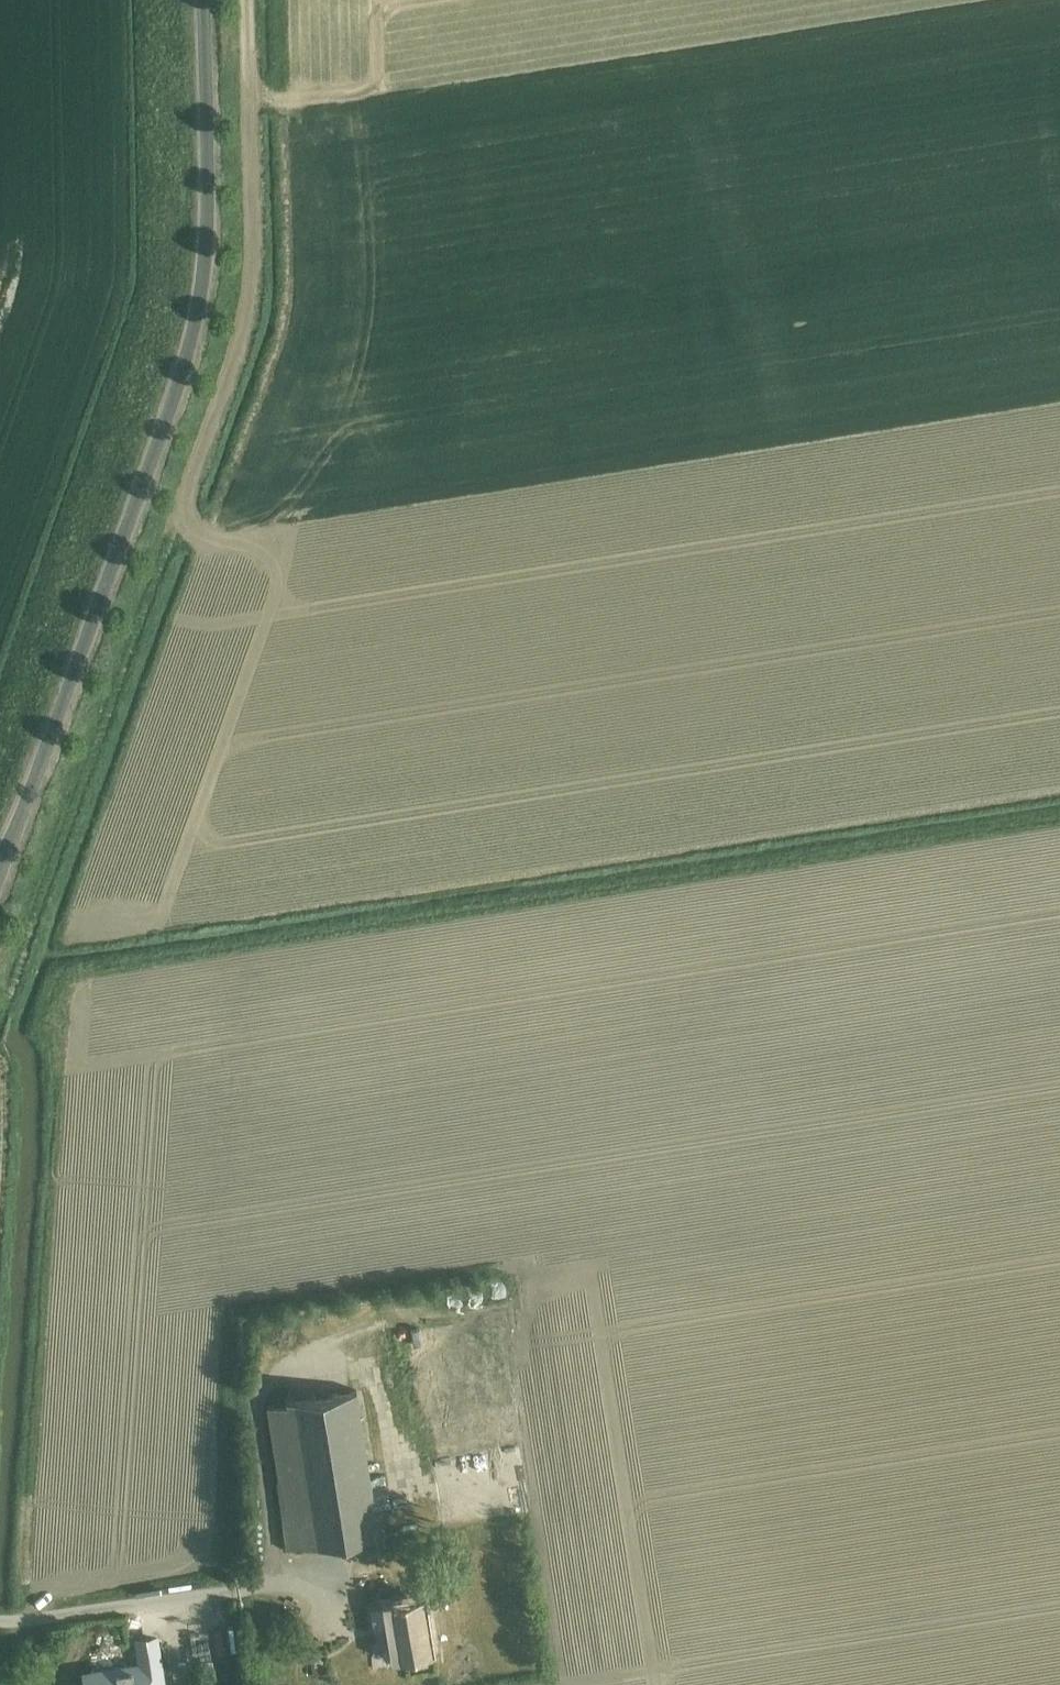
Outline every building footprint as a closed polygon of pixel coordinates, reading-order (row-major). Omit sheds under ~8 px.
[(318,1317),(293,1321),(295,1331),(319,1327),(318,1317)] [(359,1556),(382,1552),(357,1389),(286,1400),(287,1404),(267,1407),(278,1479),(276,1479),(287,1549),(357,1539),(359,1556)] [(373,1630),(385,1628),(390,1660),(435,1654),(426,1597),(382,1603),(382,1606),(370,1608),(373,1630)] [(50,1650),(47,1638),(35,1641),(38,1653),(50,1650)] [(157,1639),(137,1642),(140,1664),(97,1671),(99,1684),(164,1684),(157,1639)]
